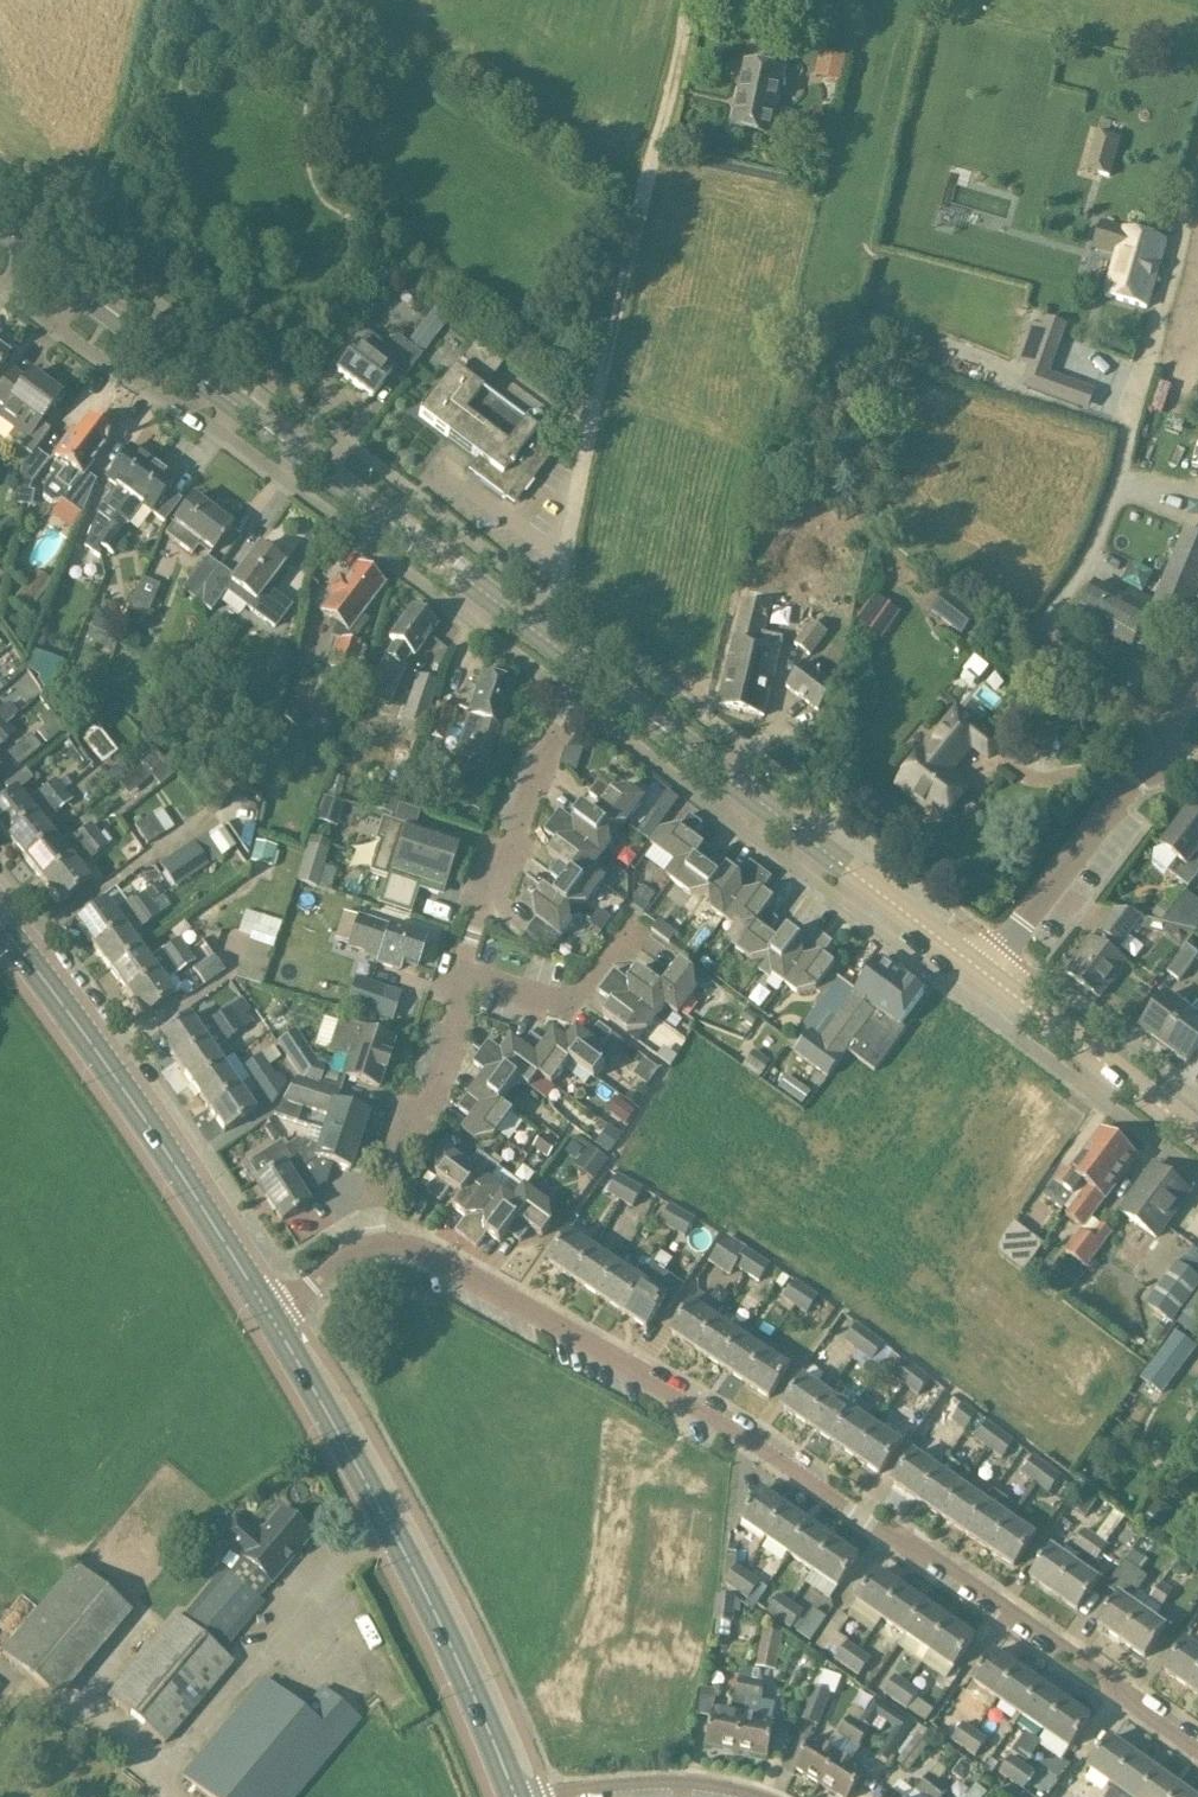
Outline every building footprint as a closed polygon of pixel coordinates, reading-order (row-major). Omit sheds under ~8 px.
[(822,52),(816,78),(843,84),(849,58),(822,52)] [(745,62),(731,129),(771,137),(785,71),(745,62)] [(1097,132),(1086,170),(1111,177),(1121,139),(1097,132)] [(1156,231),(1129,223),(1127,230),(1101,223),(1094,247),(1118,254),(1106,296),(1147,308),(1167,242),(1154,239),(1156,231)] [(372,399),(391,374),(401,382),(421,356),(422,357),(449,320),(440,313),(428,330),(422,326),(407,346),(397,338),(389,349),(369,334),(359,347),(357,347),(337,373),(372,399)] [(1049,374),(1066,324),(1048,317),(1023,388),(1081,409),(1088,388),(1049,374)] [(462,361),(491,382),(505,362),(477,341),(462,361)] [(31,375),(27,380),(14,369),(2,386),(1,385),(0,386),(0,405),(5,408),(0,415),(0,421),(14,432),(9,439),(31,456),(35,450),(36,450),(50,431),(40,423),(56,401),(60,405),(66,397),(49,384),(46,387),(31,375)] [(419,416),(477,460),(468,472),(513,506),(551,456),(531,441),(536,433),(453,370),(419,416)] [(110,436),(108,428),(100,422),(93,423),(89,420),(74,439),(70,436),(54,458),(59,461),(56,466),(51,472),(55,475),(44,489),(45,499),(52,504),(62,501),(78,514),(83,517),(94,488),(91,486),(82,478),(112,438),(110,436)] [(115,494),(112,491),(95,513),(99,516),(95,521),(85,548),(101,559),(96,544),(117,518),(114,516),(151,468),(144,462),(144,455),(137,449),(131,452),(128,450),(105,480),(118,490),(115,494)] [(35,450),(31,456),(32,456),(24,467),(18,505),(33,507),(35,492),(30,492),(32,483),(50,460),(36,450),(35,450)] [(128,526),(139,512),(141,509),(150,515),(152,513),(165,524),(183,501),(169,491),(174,485),(173,477),(167,472),(160,475),(151,468),(114,516),(117,518),(96,544),(101,559),(101,558),(101,556),(105,550),(114,556),(128,537),(122,532),(127,526),(128,526)] [(192,498),(173,524),(174,525),(167,535),(193,555),(201,545),(212,553),(231,528),(192,498)] [(1185,530),(1155,601),(1131,588),(1126,599),(1096,583),(1078,618),(1133,647),(1135,642),(1149,649),(1163,623),(1167,625),(1170,617),(1185,625),(1197,593),(1197,535),(1185,530)] [(267,543),(262,551),(258,548),(235,578),(219,566),(204,586),(202,605),(204,607),(203,620),(210,626),(217,617),(212,612),(227,593),(276,630),(293,608),(266,588),(282,566),(280,564),(285,557),(267,543)] [(204,586),(219,566),(208,558),(183,591),(202,605),(204,586)] [(330,595),(319,611),(336,624),(331,639),(340,641),(336,654),(332,653),(328,667),(331,668),(331,670),(353,677),(362,647),(353,644),(369,622),(360,615),(382,585),(357,567),(345,584),(339,579),(328,594),(330,595)] [(37,571),(16,600),(32,612),(33,610),(35,612),(40,605),(41,606),(44,601),(41,599),(53,583),(37,571)] [(148,619),(160,587),(144,581),(131,612),(148,619)] [(950,588),(932,612),(964,636),(982,611),(956,592),(950,588)] [(765,717),(784,640),(764,635),(774,595),(748,589),(720,706),(765,717)] [(893,617),(874,602),(860,619),(879,634),(893,617)] [(415,657),(438,626),(412,607),(390,639),(396,643),(387,656),(387,657),(372,683),(365,701),(390,711),(398,691),(390,688),(402,668),(411,654),(415,657)] [(105,636),(109,625),(95,619),(86,641),(110,651),(115,640),(105,636)] [(812,658),(829,634),(813,622),(796,646),(812,658)] [(55,681),(63,661),(32,649),(24,669),(55,681)] [(787,689),(819,713),(839,687),(807,663),(787,689)] [(8,673),(14,679),(22,672),(17,666),(8,673)] [(488,761),(499,727),(500,727),(514,685),(482,675),(455,756),(471,761),(473,756),(488,761)] [(418,676),(401,727),(422,734),(439,684),(418,676)] [(22,694),(12,702),(21,712),(30,703),(22,694)] [(63,709),(83,718),(88,706),(69,697),(63,709)] [(299,728),(312,712),(294,698),(281,715),(299,728)] [(8,724),(15,718),(19,715),(13,707),(10,704),(0,714),(0,731),(8,724)] [(446,743),(456,711),(437,705),(427,737),(446,743)] [(958,711),(899,786),(942,819),(969,786),(952,773),(973,746),(990,759),(1001,744),(958,711)] [(17,734),(8,724),(0,731),(0,749),(17,734)] [(18,769),(42,749),(31,736),(7,756),(18,769)] [(567,750),(566,754),(562,766),(571,769),(577,771),(585,746),(575,748),(567,750)] [(143,765),(161,788),(175,776),(157,754),(143,765)] [(25,771),(4,788),(10,797),(0,805),(0,831),(6,838),(65,790),(57,780),(27,805),(18,794),(33,782),(25,771)] [(604,805),(596,816),(620,835),(618,826),(626,825),(645,799),(632,789),(613,791),(599,781),(589,795),(604,805)] [(396,793),(380,788),(374,809),(390,814),(396,793)] [(65,790),(6,838),(24,860),(53,837),(45,827),(58,816),(56,815),(60,811),(60,812),(74,801),(65,790)] [(342,806),(323,800),(319,812),(338,818),(342,806)] [(575,820),(560,810),(552,821),(601,860),(612,845),(611,841),(620,840),(620,835),(596,816),(584,808),(575,820)] [(1164,848),(1178,859),(1169,872),(1190,889),(1197,878),(1197,818),(1191,813),(1164,848)] [(662,832),(652,845),(677,863),(695,861),(705,847),(694,839),(704,825),(690,815),(680,830),(662,832)] [(136,827),(148,846),(164,835),(151,817),(136,827)] [(649,821),(639,834),(650,842),(660,829),(662,825),(652,817),(649,821)] [(445,888),(459,844),(384,819),(376,842),(381,843),(371,872),(401,882),(404,874),(445,888)] [(549,854),(559,862),(573,873),(593,870),(601,860),(552,821),(545,831),(558,841),(549,854)] [(53,837),(24,860),(42,883),(101,835),(92,824),(79,835),(79,836),(76,838),(75,837),(61,847),(53,837)] [(171,891),(175,888),(176,889),(237,847),(225,830),(224,831),(222,827),(196,845),(194,843),(161,866),(166,873),(161,877),(171,891)] [(101,836),(101,835),(42,883),(60,905),(89,882),(81,871),(98,857),(96,856),(109,845),(101,836)] [(251,863),(273,868),(273,867),(276,867),(280,854),(277,853),(278,848),(257,842),(251,863)] [(318,889),(329,852),(309,846),(298,883),(318,889)] [(706,846),(705,847),(695,861),(677,863),(667,876),(693,895),(709,893),(719,878),(708,870),(719,856),(706,846)] [(573,873),(559,862),(550,874),(564,884),(556,896),(570,907),(583,905),(587,905),(606,879),(593,870),(573,873)] [(728,866),(719,878),(709,893),(712,910),(724,919),(762,870),(751,862),(741,876),(728,866)] [(762,892),(772,878),(762,870),(724,919),(737,929),(757,927),(767,912),(775,902),(762,892)] [(159,884),(146,893),(153,902),(165,893),(159,884)] [(651,906),(658,896),(643,886),(637,895),(651,906)] [(544,888),(535,901),(537,919),(527,933),(540,943),(550,929),(563,938),(573,924),(570,907),(556,896),(544,888)] [(105,903),(75,925),(92,948),(154,903),(153,902),(146,893),(133,902),(132,901),(114,914),(105,903)] [(1195,931),(1197,924),(1197,902),(1179,895),(1170,922),(1195,931)] [(154,903),(92,948),(110,972),(139,949),(131,938),(149,925),(149,924),(162,915),(161,914),(171,907),(164,897),(154,904),(154,903)] [(612,919),(600,910),(591,923),(603,931),(612,919)] [(1068,974),(1101,998),(1127,963),(1115,955),(1134,930),(1140,935),(1151,920),(1143,918),(1115,911),(1100,931),(1094,939),(1068,974)] [(737,929),(728,941),(753,960),(770,958),(780,943),(769,935),(779,921),(767,912),(757,927),(737,929)] [(399,972),(401,964),(416,969),(421,955),(423,954),(426,946),(424,944),(426,940),(390,928),(389,930),(377,926),(378,924),(358,917),(348,946),(369,953),(369,952),(381,956),(378,965),(399,972)] [(250,942),(274,950),(279,934),(255,926),(250,942)] [(770,958),(772,975),(785,985),(823,935),(812,927),(802,941),(789,932),(780,943),(770,958)] [(815,1005),(819,1008),(839,980),(831,974),(836,967),(823,957),(833,943),(823,935),(785,985),(799,994),(817,992),(822,996),(815,1005)] [(1159,977),(1179,947),(1165,938),(1145,967),(1159,977)] [(139,949),(110,972),(126,995),(187,950),(180,939),(149,962),(139,949)] [(1197,960),(1197,953),(1188,946),(1168,973),(1181,983),(1197,960)] [(144,1018),(173,996),(165,984),(196,962),(187,950),(126,995),(144,1018)] [(193,971),(205,987),(225,972),(214,957),(193,971)] [(712,971),(716,966),(706,958),(702,963),(712,971)] [(658,964),(649,976),(663,987),(666,1006),(679,1015),(697,990),(695,972),(681,962),(672,974),(658,964)] [(839,980),(819,1008),(789,1048),(795,1053),(796,1054),(808,1063),(829,1079),(839,1065),(849,1052),(848,1052),(902,978),(880,962),(857,993),(847,985),(839,980)] [(239,977),(265,980),(267,967),(241,964),(239,977)] [(629,981),(615,971),(607,981),(656,1019),(666,1006),(663,987),(649,976),(639,968),(629,981)] [(901,1026),(924,995),(902,978),(848,1052),(849,1052),(868,1067),(869,1066),(876,1072),(907,1030),(901,1026)] [(346,1006),(392,1022),(401,994),(355,979),(346,1006)] [(600,992),(614,1002),(604,1015),(629,1034),(647,1032),(656,1019),(607,981),(600,992)] [(1163,1049),(1190,1013),(1167,996),(1142,1029),(1159,1043),(1157,1045),(1163,1049)] [(189,1017),(158,1038),(175,1063),(247,1013),(247,1014),(250,1012),(242,1000),(229,1008),(230,1009),(214,1019),(198,1029),(189,1017)] [(1163,1049),(1168,1053),(1170,1050),(1187,1064),(1197,1049),(1197,1002),(1190,1013),(1163,1049)] [(742,1019),(754,1028),(760,1020),(748,1011),(742,1019)] [(191,1086),(222,1065),(214,1053),(230,1042),(229,1041),(245,1031),(245,1030),(254,1024),(247,1014),(247,1013),(175,1063),(191,1086)] [(379,1087),(393,1042),(325,1019),(315,1048),(350,1059),(344,1076),(379,1087)] [(577,1029),(568,1042),(571,1062),(565,1070),(587,1086),(593,1078),(596,1080),(606,1067),(603,1048),(613,1034),(600,1025),(590,1038),(577,1029)] [(301,1082),(320,1088),(327,1066),(329,1060),(313,1055),(297,1031),(276,1045),(284,1057),(301,1082)] [(532,1034),(523,1046),(539,1058),(540,1077),(553,1087),(565,1070),(571,1062),(568,1042),(555,1032),(546,1045),(532,1034)] [(504,1051),(490,1041),(482,1052),(519,1081),(531,1089),(540,1077),(539,1058),(523,1046),(513,1039),(504,1051)] [(222,1065),(191,1086),(208,1110),(271,1067),(270,1066),(281,1059),(274,1048),(243,1069),(243,1070),(231,1078),(222,1065)] [(772,1063),(756,1051),(746,1065),(762,1077),(772,1063)] [(487,1073),(471,1096),(483,1106),(501,1105),(519,1081),(482,1052),(474,1063),(487,1073)] [(224,1134),(255,1112),(246,1100),(258,1092),(270,1110),(271,1109),(288,1084),(281,1074),(277,1076),(271,1067),(208,1110),(224,1134)] [(804,1106),(813,1093),(789,1076),(780,1089),(804,1106)] [(337,1105),(341,1094),(325,1090),(320,1088),(301,1082),(297,1081),(283,1102),(325,1116),(321,1130),(360,1143),(369,1115),(337,1105)] [(464,1132),(478,1142),(496,1140),(515,1114),(501,1105),(483,1106),(471,1096),(469,1095),(459,1109),(474,1119),(464,1132)] [(517,1114),(524,1104),(513,1096),(506,1106),(517,1114)] [(636,1112),(622,1102),(614,1114),(628,1124),(636,1112)] [(610,1154),(623,1136),(610,1126),(597,1145),(610,1154)] [(318,1159),(351,1170),(360,1143),(321,1130),(316,1146),(298,1140),(295,1134),(281,1142),(297,1166),(300,1171),(318,1159)] [(1102,1131),(1071,1172),(1067,1169),(1047,1196),(1064,1209),(1084,1184),(1089,1188),(1106,1164),(1106,1158),(1118,1142),(1102,1131)] [(535,1149),(550,1160),(560,1146),(545,1135),(535,1149)] [(293,1215),(294,1217),(299,1214),(298,1212),(309,1205),(288,1172),(297,1166),(281,1142),(263,1154),(274,1171),(257,1182),(283,1222),(293,1215)] [(1084,1229),(1138,1158),(1118,1142),(1106,1158),(1106,1164),(1089,1188),(1084,1184),(1064,1209),(1065,1210),(1066,1209),(1070,1212),(1067,1216),(1084,1229)] [(591,1147),(576,1167),(595,1182),(610,1162),(591,1147)] [(441,1202),(452,1188),(463,1196),(463,1197),(473,1184),(491,1161),(481,1153),(470,1166),(445,1148),(435,1161),(438,1179),(428,1192),(441,1202)] [(467,1218),(456,1232),(467,1240),(503,1190),(492,1182),(502,1169),(491,1161),(473,1184),(463,1197),(463,1196),(454,1208),(467,1218)] [(1155,1166),(1120,1212),(1156,1238),(1190,1192),(1155,1166)] [(619,1177),(609,1194),(621,1201),(632,1184),(619,1177)] [(634,1209),(644,1191),(632,1184),(621,1201),(634,1209)] [(554,1224),(551,1206),(526,1187),(516,1200),(515,1200),(519,1218),(508,1233),(509,1234),(521,1243),(532,1228),(544,1237),(554,1224)] [(477,1248),(488,1234),(501,1244),(509,1234),(508,1233),(519,1218),(515,1200),(516,1200),(503,1190),(467,1240),(477,1248)] [(672,1206),(661,1224),(674,1232),(684,1213),(672,1206)] [(686,1239),(697,1220),(684,1213),(674,1232),(686,1239)] [(1025,1274),(1045,1246),(1016,1224),(1005,1239),(1001,1245),(1000,1247),(1000,1249),(1000,1251),(1000,1254),(1002,1257),(1013,1266),(1025,1274)] [(1088,1269),(1113,1235),(1102,1227),(1093,1239),(1082,1231),(1066,1253),(1088,1269)] [(570,1233),(550,1264),(574,1280),(595,1250),(570,1233)] [(710,1264),(731,1278),(738,1268),(748,1275),(759,1258),(728,1237),(710,1264)] [(1197,1292),(1197,1279),(1197,1278),(1197,1252),(1194,1249),(1181,1266),(1179,1265),(1147,1306),(1173,1325),(1197,1292)] [(598,1296),(619,1266),(595,1250),(574,1280),(598,1296)] [(655,1263),(667,1271),(673,1261),(661,1253),(655,1263)] [(760,1283),(772,1266),(759,1258),(748,1275),(760,1283)] [(622,1312),(643,1282),(619,1266),(598,1296),(622,1312)] [(785,1290),(794,1276),(786,1271),(777,1285),(785,1290)] [(647,1329),(667,1298),(643,1282),(622,1312),(647,1329)] [(796,1282),(785,1300),(796,1307),(808,1289),(796,1282)] [(809,1315),(820,1297),(808,1289),(796,1307),(809,1315)] [(693,1303),(673,1334),(697,1351),(724,1311),(723,1310),(724,1309),(701,1293),(693,1303)] [(1183,1315),(1197,1326),(1197,1294),(1183,1315)] [(721,1367),(742,1336),(728,1326),(734,1317),(724,1311),(697,1351),(721,1367)] [(859,1325),(846,1342),(860,1352),(872,1335),(859,1325)] [(1176,1334),(1142,1380),(1162,1395),(1196,1349),(1176,1334)] [(873,1362),(886,1345),(872,1335),(860,1352),(873,1362)] [(746,1383),(766,1352),(742,1336),(721,1367),(746,1383)] [(770,1399),(791,1368),(766,1352),(746,1383),(770,1399)] [(905,1360),(885,1386),(900,1397),(906,1388),(919,1370),(905,1360)] [(805,1378),(784,1408),(808,1425),(829,1395),(818,1386),(825,1375),(814,1367),(806,1378),(805,1378)] [(919,1397),(912,1406),(916,1409),(928,1418),(947,1391),(919,1370),(906,1388),(919,1397)] [(829,1395),(808,1425),(832,1442),(853,1412),(853,1411),(829,1395)] [(856,1458),(877,1428),(867,1421),(875,1410),(860,1400),(853,1411),(853,1412),(832,1442),(856,1458)] [(965,1405),(952,1422),(967,1433),(980,1415),(965,1405)] [(877,1428),(856,1458),(879,1475),(881,1476),(902,1445),(906,1435),(884,1419),(878,1428),(877,1428)] [(989,1423),(977,1439),(990,1449),(1002,1432),(989,1423)] [(1003,1460),(1016,1443),(1002,1432),(990,1449),(1003,1460)] [(915,1454),(894,1484),(919,1501),(940,1471),(915,1454)] [(1035,1458),(1023,1474),(1036,1484),(1048,1467),(1035,1458)] [(942,1518),(963,1487),(953,1480),(962,1468),(949,1459),(940,1471),(919,1501),(942,1518)] [(1050,1495),(1062,1478),(1048,1467),(1036,1484),(1050,1495)] [(966,1534),(987,1504),(963,1487),(942,1518),(966,1534)] [(990,1551),(1011,1520),(1001,1513),(1010,1501),(996,1491),(987,1504),(966,1534),(990,1551)] [(1087,1519),(1099,1500),(1086,1491),(1073,1509),(1087,1519)] [(763,1492),(742,1522),(766,1539),(787,1509),(763,1492)] [(1174,1511),(1159,1501),(1150,1514),(1165,1524),(1174,1511)] [(790,1556),(811,1526),(787,1509),(766,1539),(790,1556)] [(1107,1545),(1127,1517),(1117,1510),(1097,1537),(1095,1536),(1083,1554),(1097,1564),(1110,1547),(1107,1545)] [(244,1560),(231,1576),(258,1599),(271,1583),(310,1537),(280,1512),(257,1539),(234,1519),(219,1537),(242,1557),(241,1558),(244,1560)] [(1014,1568),(1036,1537),(1011,1520),(990,1551),(1014,1568)] [(814,1572),(835,1542),(811,1526),(790,1556),(814,1572)] [(1087,1530),(1074,1548),(1083,1554),(1095,1536),(1087,1530)] [(815,1573),(838,1589),(859,1559),(835,1542),(814,1572),(815,1573)] [(1051,1548),(1030,1578),(1054,1595),(1075,1565),(1051,1548)] [(1118,1595),(1097,1625),(1121,1642),(1142,1612),(1131,1604),(1149,1579),(1141,1573),(1149,1562),(1134,1551),(1108,1588),(1118,1595)] [(738,1566),(739,1554),(730,1553),(727,1577),(730,1578),(726,1584),(732,1588),(745,1571),(738,1566)] [(1172,1572),(1179,1577),(1188,1576),(1193,1568),(1181,1559),(1172,1572)] [(1078,1612),(1100,1582),(1075,1565),(1054,1595),(1078,1612)] [(50,1694),(123,1607),(75,1566),(2,1654),(50,1694)] [(177,1615),(107,1696),(166,1746),(235,1664),(223,1654),(264,1605),(258,1599),(231,1576),(224,1571),(183,1620),(177,1615)] [(749,1600),(762,1582),(745,1571),(732,1588),(749,1600)] [(881,1622),(904,1589),(879,1572),(856,1606),(881,1622)] [(1162,1583),(1148,1603),(1161,1612),(1174,1592),(1162,1583)] [(881,1622),(873,1633),(874,1633),(876,1630),(899,1647),(906,1636),(927,1606),(904,1589),(881,1622)] [(716,1621),(734,1623),(737,1598),(719,1596),(716,1621)] [(781,1596),(769,1614),(780,1621),(792,1604),(781,1596)] [(1142,1612),(1121,1642),(1146,1659),(1167,1629),(1154,1620),(1161,1612),(1148,1603),(1142,1612)] [(792,1604),(780,1621),(788,1627),(793,1630),(800,1619),(804,1614),(805,1612),(792,1604)] [(906,1636),(930,1653),(951,1622),(927,1606),(906,1636)] [(805,1623),(798,1634),(812,1643),(828,1619),(814,1610),(809,1617),(805,1623)] [(841,1613),(817,1647),(848,1669),(861,1651),(849,1643),(850,1642),(841,1635),(851,1620),(841,1613)] [(951,1622),(930,1653),(954,1670),(975,1639),(951,1622)] [(765,1631),(757,1669),(777,1672),(784,1634),(765,1631)] [(1165,1671),(1189,1688),(1197,1676),(1197,1650),(1185,1642),(1165,1671)] [(860,1677),(872,1659),(861,1651),(848,1669),(860,1677)] [(995,1653),(974,1683),(998,1700),(1019,1670),(995,1653)] [(713,1718),(707,1747),(738,1753),(752,1681),(754,1671),(742,1669),(737,1698),(735,1698),(731,1715),(714,1711),(718,1692),(704,1689),(699,1716),(713,1718)] [(1019,1670),(998,1700),(1022,1716),(1043,1686),(1019,1670)] [(897,1676),(884,1694),(896,1702),(908,1684),(897,1676)] [(1189,1688),(1197,1694),(1197,1676),(1189,1688)] [(354,1725),(359,1719),(322,1688),(303,1711),(276,1689),(265,1679),(183,1776),(208,1796),(294,1796),(342,1740),(348,1745),(360,1730),(354,1725)] [(764,1684),(752,1681),(738,1753),(769,1759),(776,1724),(773,1723),(777,1706),(761,1703),(760,1703),(764,1684)] [(896,1702),(909,1710),(921,1692),(908,1684),(896,1702)] [(1043,1686),(1022,1716),(1046,1733),(1067,1703),(1043,1686)] [(832,1694),(813,1687),(801,1718),(820,1725),(832,1694)] [(1070,1750),(1091,1720),(1067,1703),(1046,1733),(1039,1743),(1063,1760),(1070,1750)] [(874,1705),(863,1720),(883,1734),(874,1748),(890,1760),(911,1730),(874,1705)] [(851,1717),(839,1736),(849,1743),(861,1724),(851,1717)] [(861,1724),(849,1743),(860,1749),(872,1731),(861,1724)] [(965,1724),(953,1741),(964,1749),(976,1732),(965,1724)] [(924,1729),(898,1763),(910,1772),(936,1738),(924,1729)] [(976,1758),(989,1740),(976,1732),(964,1749),(976,1758)] [(815,1739),(796,1769),(822,1786),(841,1756),(815,1739)] [(1111,1739),(1089,1769),(1114,1787),(1135,1756),(1111,1739)] [(822,1786),(838,1796),(851,1796),(867,1773),(857,1766),(841,1756),(822,1786)] [(1114,1787),(1128,1796),(1142,1796),(1159,1773),(1135,1756),(1114,1787)] [(1012,1757),(1000,1774),(1012,1782),(1024,1765),(1012,1757)] [(962,1763),(953,1777),(964,1785),(973,1771),(962,1763)] [(1024,1791),(1036,1773),(1024,1765),(1012,1782),(1024,1791)] [(1142,1796),(1177,1796),(1182,1790),(1159,1773),(1142,1796)] [(941,1782),(931,1775),(917,1792),(916,1792),(912,1796),(929,1796),(941,1782)] [(951,1790),(941,1782),(929,1796),(945,1796),(951,1790)] [(967,1796),(986,1796),(988,1794),(978,1785),(967,1796)]
